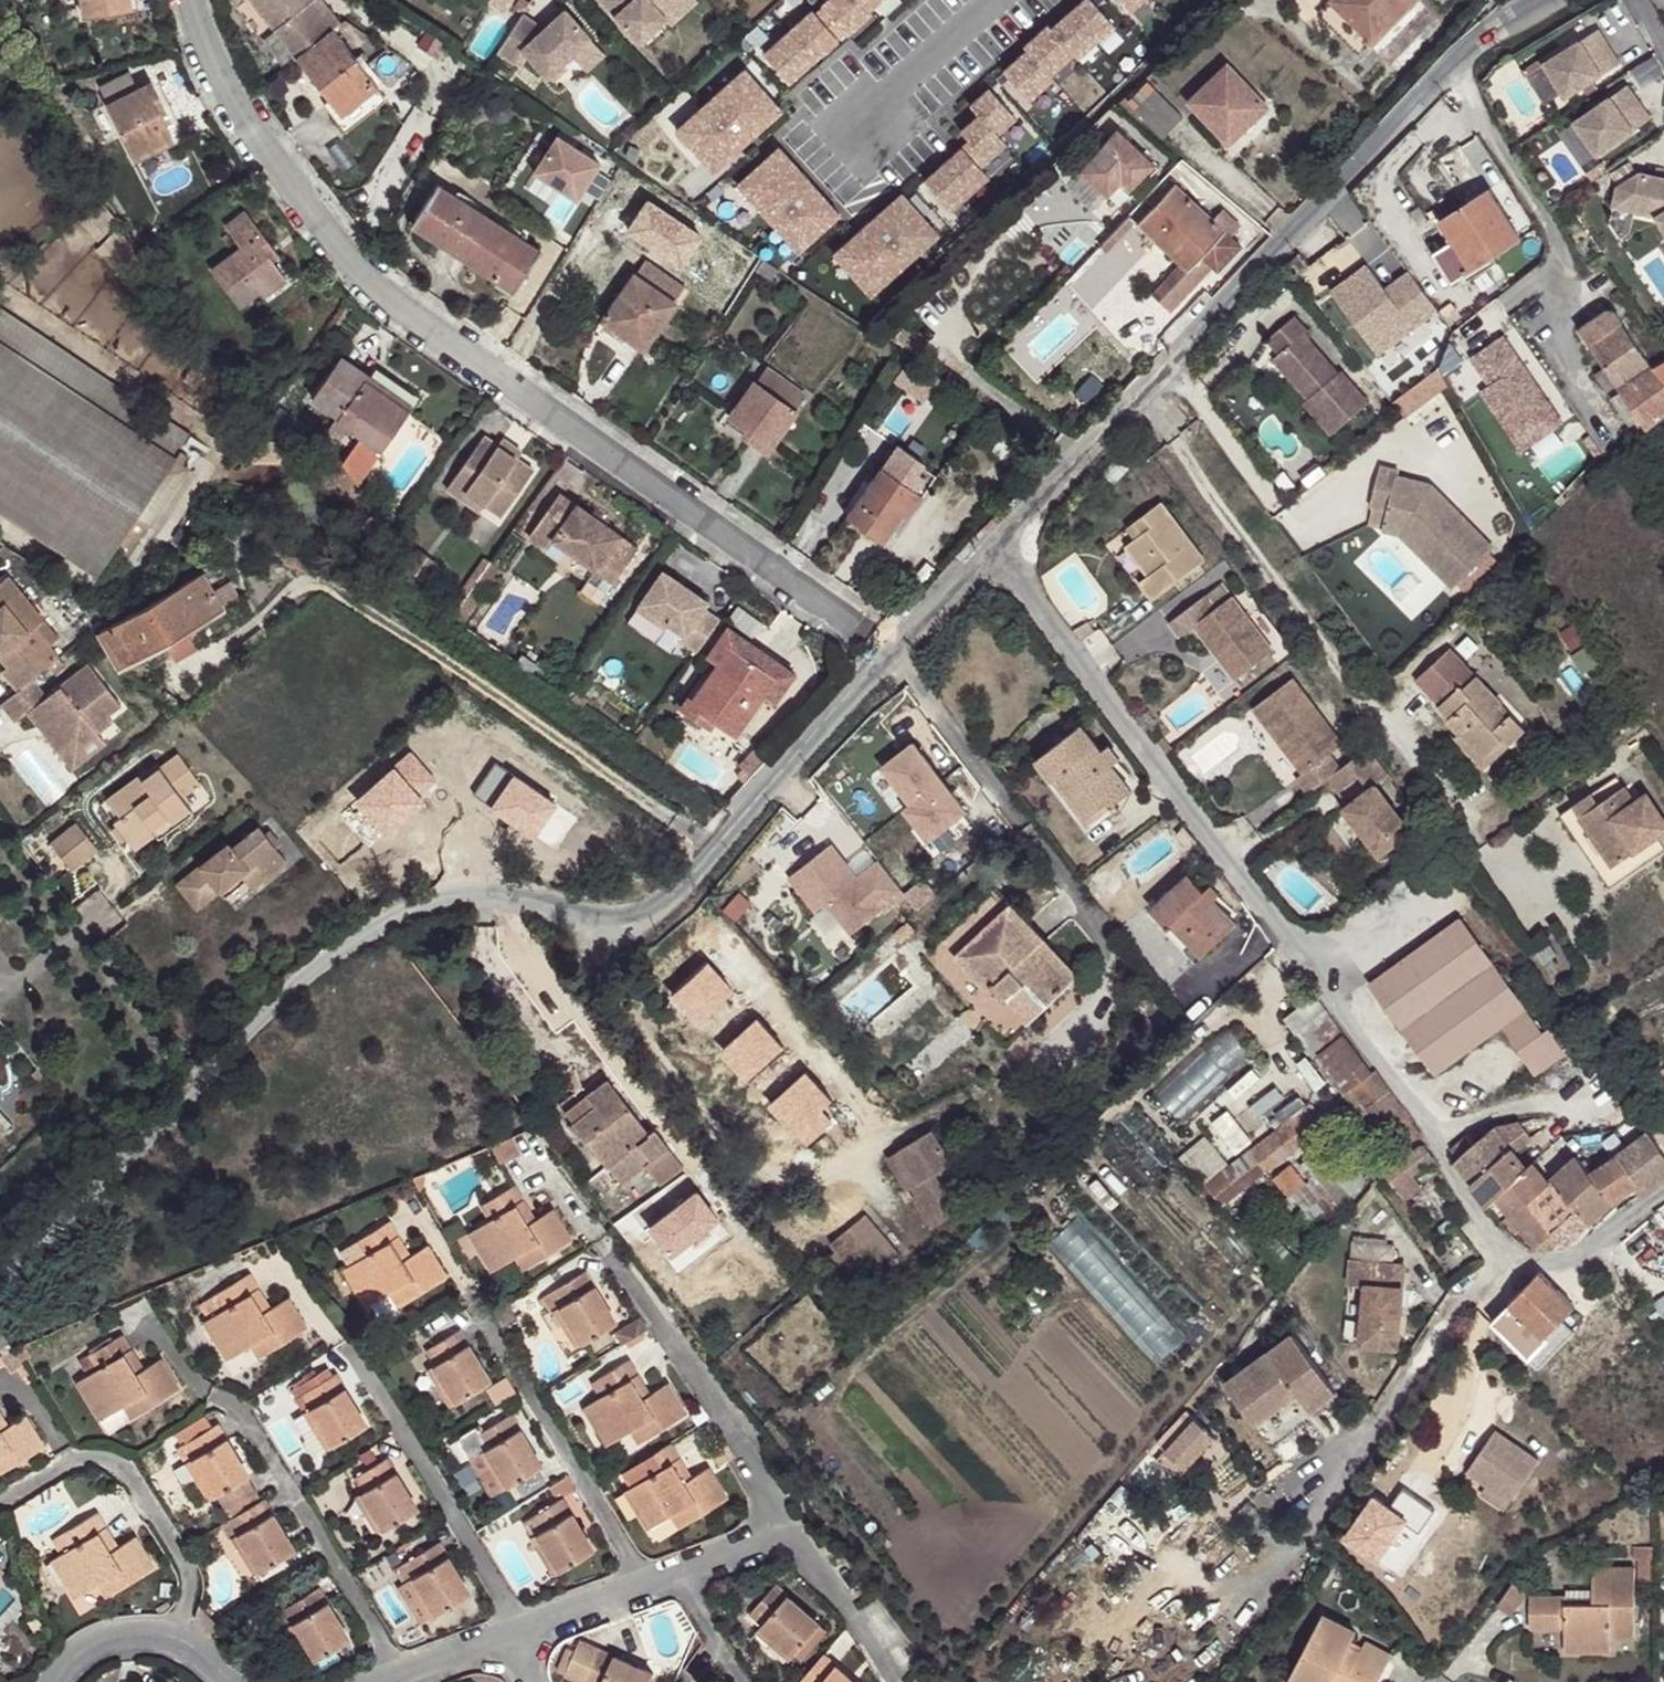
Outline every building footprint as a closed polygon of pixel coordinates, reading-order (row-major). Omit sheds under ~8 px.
[(84,16),(105,12),(125,9),(124,0),(81,0),(84,16)] [(125,9),(105,12),(106,18),(139,13),(137,0),(124,0),(125,9)] [(296,58),(333,29),(341,23),(329,8),(323,12),(313,0),(312,1),(312,0),(250,0),(296,58)] [(313,0),(323,12),(329,8),(322,0),(314,0),(313,0)] [(488,1),(504,11),(511,0),(489,0),(488,1)] [(639,42),(665,19),(679,6),(673,0),(631,0),(629,1),(628,0),(602,0),(639,42)] [(665,19),(670,25),(697,0),(696,0),(673,0),(679,6),(665,19)] [(763,51),(789,80),(844,31),(846,33),(870,11),(868,8),(877,0),(824,0),(820,4),(822,6),(814,13),(811,9),(763,51)] [(1050,28),(1047,24),(1023,46),(1026,50),(1002,71),(1028,100),(1052,78),(1049,75),(1072,54),(1076,59),(1114,27),(1090,0),(1083,0),(1050,28)] [(1130,11),(1143,0),(1121,0),(1130,11)] [(1317,12),(1359,55),(1415,0),(1330,0),(1317,12)] [(522,13),(497,52),(514,64),(523,51),(527,55),(548,78),(572,56),(590,39),(591,39),(564,9),(543,28),(522,13)] [(69,10),(60,11),(62,19),(70,18),(69,10)] [(1600,28),(1544,62),(1545,64),(1565,96),(1582,86),(1593,79),(1621,62),(1600,28)] [(333,29),(296,58),(329,100),(323,104),(336,120),(376,88),(378,87),(333,29)] [(590,39),(572,56),(587,73),(605,56),(590,39)] [(523,51),(514,64),(518,66),(527,55),(523,51)] [(1526,76),(1545,64),(1544,62),(1542,59),(1522,71),(1526,76)] [(1226,64),(1187,101),(1227,144),(1266,107),(1226,64)] [(745,68),(677,129),(714,171),(727,159),(716,147),(728,137),(739,148),(755,134),(744,122),(756,112),(767,123),(782,110),(745,68)] [(135,158),(171,140),(159,115),(166,112),(150,80),(136,87),(129,72),(99,87),(135,158)] [(1598,88),(1593,79),(1582,86),(1587,94),(1598,88)] [(1628,85),(1574,122),(1597,156),(1651,118),(1628,85)] [(376,88),(336,120),(345,133),(386,101),(376,88)] [(970,141),(925,180),(952,211),(989,178),(980,168),(1007,145),(998,136),(1016,119),(989,88),(970,105),(979,115),(961,131),(970,141)] [(1154,89),(1135,109),(1163,137),(1182,117),(1154,89)] [(159,115),(171,140),(178,137),(166,112),(159,115)] [(756,112),(744,122),(755,134),(767,123),(756,112)] [(76,129),(67,134),(79,154),(88,149),(76,129)] [(1116,130),(1079,170),(1107,195),(1121,181),(1129,189),(1153,163),(1116,130)] [(600,163),(558,135),(534,171),(561,188),(562,188),(577,198),(600,163)] [(728,137),(716,147),(727,159),(739,148),(728,137)] [(779,146),(737,183),(750,199),(762,188),(773,200),(761,210),(775,227),(787,216),(798,228),(786,239),(797,252),(839,215),(779,146)] [(1587,173),(1592,181),(1607,171),(1602,163),(1587,173)] [(1640,172),(1617,186),(1614,201),(1633,206),(1643,200),(1660,204),(1657,217),(1663,229),(1663,177),(1640,172)] [(1175,183),(1137,223),(1180,264),(1151,294),(1170,312),(1213,267),(1217,272),(1241,246),(1222,228),(1228,222),(1219,214),(1213,220),(1175,183)] [(438,184),(415,219),(433,231),(429,237),(496,280),(495,282),(513,294),(540,251),(524,240),(516,235),(438,184)] [(761,210),(773,200),(762,188),(750,199),(761,210)] [(1490,189),(1440,221),(1453,240),(1432,253),(1451,283),(1474,268),(1477,273),(1496,261),(1494,256),(1521,238),(1490,189)] [(903,193),(834,254),(871,295),(886,282),(875,270),(887,260),(898,272),(914,257),(903,245),(915,234),(926,246),(939,234),(903,193)] [(1614,201),(1612,207),(1657,217),(1660,204),(1643,200),(1633,206),(1614,201)] [(1223,209),(1219,214),(1228,222),(1222,228),(1230,236),(1240,225),(1223,209)] [(655,213),(650,220),(670,234),(681,218),(669,210),(663,219),(655,213)] [(225,227),(240,247),(211,269),(240,307),(259,292),(282,275),(272,262),(265,253),(272,248),(244,212),(225,227)] [(787,216),(775,227),(786,239),(798,228),(787,216)] [(433,231),(415,219),(411,225),(429,237),(433,231)] [(652,249),(647,257),(655,262),(673,236),(670,234),(650,220),(646,226),(655,233),(647,245),(652,249)] [(520,230),(516,235),(524,240),(527,235),(520,230)] [(915,234),(903,245),(914,257),(926,246),(915,234)] [(272,248),(265,253),(272,262),(279,257),(272,248)] [(643,259),(633,274),(675,303),(685,288),(643,259)] [(778,270),(763,259),(756,269),(772,280),(778,270)] [(887,260),(875,270),(886,282),(898,272),(887,260)] [(1332,292),(1379,354),(1437,311),(1408,273),(1395,283),(1398,288),(1389,294),(1386,290),(1368,265),(1332,292)] [(632,273),(600,319),(616,331),(613,336),(623,343),(626,338),(632,329),(650,341),(676,304),(675,303),(633,274),(632,273)] [(282,275),(259,292),(263,297),(286,280),(282,275)] [(133,365),(153,339),(134,325),(146,308),(109,280),(76,322),(133,365)] [(1386,290),(1389,294),(1398,288),(1395,283),(1386,290)] [(1579,328),(1621,390),(1612,396),(1630,424),(1634,422),(1638,427),(1643,424),(1647,430),(1663,416),(1663,388),(1653,368),(1613,311),(1608,309),(1579,328)] [(1296,316),(1267,340),(1279,354),(1272,360),(1308,400),(1304,404),(1331,435),(1369,402),(1342,370),(1339,373),(1305,333),(1308,330),(1296,316)] [(98,574),(112,554),(125,562),(150,524),(151,525),(190,468),(182,463),(188,455),(195,460),(201,451),(186,441),(185,443),(0,319),(0,509),(98,574)] [(894,339),(900,331),(892,324),(885,332),(894,339)] [(632,329),(626,338),(644,350),(650,341),(632,329)] [(1501,339),(1472,359),(1491,387),(1482,393),(1523,453),(1561,427),(1501,339)] [(408,411),(365,381),(369,376),(340,356),(312,398),(338,416),(328,431),(340,439),(348,427),(361,435),(342,463),(358,485),(408,411)] [(1653,368),(1663,385),(1663,362),(1653,368)] [(369,376),(365,381),(408,411),(418,397),(375,367),(369,376)] [(753,383),(729,416),(744,427),(750,431),(746,436),(767,451),(806,397),(765,368),(754,383),(753,383)] [(1439,370),(1393,403),(1404,418),(1448,385),(1439,370)] [(744,427),(741,432),(746,436),(750,431),(744,427)] [(483,436),(447,488),(461,498),(466,492),(485,504),(501,516),(533,470),(516,458),(496,445),(483,436)] [(501,438),(496,445),(516,458),(521,452),(501,438)] [(1584,442),(1598,462),(1604,458),(1591,438),(1584,442)] [(195,460),(188,455),(182,463),(190,468),(195,460)] [(1399,471),(1381,466),(1370,506),(1373,507),(1369,523),(1384,527),(1386,517),(1412,524),(1415,521),(1431,538),(1417,551),(1453,588),(1493,548),(1454,509),(1452,511),(1442,500),(1444,498),(1431,485),(1397,476),(1399,471)] [(881,467),(846,516),(883,542),(902,515),(907,518),(922,496),(881,467)] [(466,492),(461,498),(480,511),(485,504),(466,492)] [(559,493),(556,497),(572,509),(575,505),(559,493)] [(556,497),(528,536),(545,548),(552,539),(595,570),(601,561),(619,574),(637,549),(619,536),(620,535),(606,525),(590,513),(576,504),(575,505),(572,509),(556,497)] [(1454,509),(1444,498),(1442,500),(1452,511),(1454,509)] [(1160,503),(1133,523),(1141,534),(1135,539),(1126,546),(1148,576),(1139,583),(1152,600),(1203,562),(1160,503)] [(381,519),(393,536),(401,525),(391,511),(381,519)] [(592,511),(590,513),(606,525),(608,522),(592,511)] [(1412,524),(1386,517),(1384,527),(1383,530),(1401,535),(1417,551),(1431,538),(1415,521),(1412,524)] [(1133,523),(1127,528),(1135,539),(1141,534),(1133,523)] [(417,552),(408,566),(424,578),(434,564),(417,552)] [(487,559),(473,579),(476,581),(490,561),(487,559)] [(595,570),(580,591),(598,604),(619,574),(601,561),(595,570)] [(679,639),(696,652),(719,620),(703,608),(707,602),(663,570),(636,608),(664,628),(668,623),(683,634),(679,639)] [(115,622),(144,656),(144,657),(155,651),(188,632),(224,611),(222,607),(219,602),(213,592),(202,572),(115,622)] [(456,598),(461,601),(476,581),(473,579),(471,577),(456,598)] [(61,657),(36,628),(46,620),(8,578),(0,585),(0,656),(12,669),(6,673),(23,691),(37,680),(61,657)] [(1274,650),(1222,583),(1170,623),(1180,637),(1195,626),(1236,679),(1274,650)] [(213,592),(219,602),(232,594),(227,584),(213,592)] [(232,594),(219,602),(222,607),(235,599),(232,594)] [(1089,621),(1074,630),(1081,640),(1095,632),(1089,621)] [(707,655),(718,663),(731,645),(776,677),(764,694),(773,701),(793,674),(728,627),(707,655)] [(188,632),(155,651),(161,661),(194,642),(188,632)] [(718,663),(689,703),(714,721),(734,736),(764,694),(776,677),(731,645),(718,663)] [(51,696),(37,680),(23,691),(6,705),(21,722),(34,711),(47,726),(52,722),(57,728),(52,732),(67,749),(81,736),(88,744),(103,731),(120,716),(116,711),(127,700),(93,661),(51,696)] [(1462,661),(1426,694),(1439,707),(1440,706),(1450,716),(1447,719),(1459,733),(1482,758),(1502,740),(1507,746),(1525,730),(1510,714),(1505,718),(1496,709),(1501,704),(1462,661)] [(1294,678),(1253,709),(1303,774),(1296,779),(1308,794),(1328,778),(1342,768),(1330,753),(1343,743),(1294,678)] [(709,728),(714,721),(689,703),(683,699),(678,706),(709,728)] [(1501,704),(1496,709),(1505,718),(1510,714),(1501,704)] [(52,722),(47,726),(52,732),(57,728),(52,722)] [(1082,725),(1036,759),(1053,782),(1058,779),(1087,817),(1103,805),(1109,814),(1114,810),(1111,806),(1131,790),(1082,725)] [(103,731),(88,744),(81,736),(67,749),(81,765),(111,740),(103,731)] [(1482,758),(1459,733),(1453,737),(1482,769),(1507,746),(1502,740),(1482,758)] [(1157,742),(1165,753),(1172,748),(1164,737),(1157,742)] [(1109,745),(1102,751),(1112,764),(1119,759),(1109,745)] [(1368,748),(1342,768),(1328,778),(1338,792),(1358,777),(1368,789),(1343,808),(1379,856),(1411,831),(1375,784),(1382,778),(1388,774),(1368,748)] [(171,822),(189,807),(182,797),(200,783),(178,754),(159,768),(143,781),(139,775),(106,800),(120,818),(113,822),(130,844),(166,816),(171,822)] [(1036,759),(1032,763),(1085,832),(1109,814),(1103,805),(1087,817),(1058,779),(1053,782),(1036,759)] [(143,781),(159,768),(153,761),(137,772),(139,775),(143,781)] [(1388,774),(1382,778),(1387,784),(1392,780),(1388,774)] [(1560,815),(1610,888),(1663,851),(1663,847),(1656,836),(1663,830),(1663,817),(1647,793),(1636,801),(1618,812),(1607,796),(1625,785),(1618,775),(1592,792),(1599,802),(1580,815),(1573,806),(1560,815)] [(1607,796),(1618,812),(1636,801),(1625,785),(1607,796)] [(1592,792),(1573,806),(1580,815),(1599,802),(1592,792)] [(196,815),(189,807),(171,822),(166,816),(130,844),(136,851),(157,835),(162,842),(196,815)] [(241,876),(250,889),(286,862),(259,827),(231,849),(227,844),(176,885),(197,910),(219,893),(241,876)] [(98,849),(79,828),(53,847),(70,870),(98,849)] [(1187,875),(1156,904),(1173,922),(1176,918),(1192,935),(1195,931),(1211,947),(1237,923),(1206,890),(1204,892),(1187,875)] [(230,906),(250,889),(241,876),(219,893),(230,906)] [(1211,885),(1206,890),(1215,899),(1220,894),(1211,885)] [(1010,904),(955,956),(990,993),(995,988),(1004,979),(1015,991),(1006,1000),(1027,1023),(1078,976),(1010,904)] [(1156,904),(1153,907),(1201,957),(1211,947),(1195,931),(1192,935),(1176,918),(1173,922),(1156,904)] [(1462,917),(1370,984),(1435,1074),(1502,1028),(1535,1075),(1565,1055),(1547,1030),(1542,1033),(1462,917)] [(907,924),(895,934),(902,941),(913,930),(907,924)] [(1004,979),(995,988),(1006,1000),(1015,991),(1004,979)] [(1315,995),(1283,1018),(1313,1057),(1318,1054),(1344,1034),(1315,995)] [(1252,1053),(1227,1026),(1153,1094),(1179,1121),(1252,1053)] [(1344,1034),(1318,1054),(1346,1092),(1352,1088),(1398,1149),(1421,1132),(1376,1069),(1372,1072),(1344,1034)] [(595,1105),(573,1122),(621,1185),(645,1167),(659,1185),(682,1167),(653,1129),(647,1134),(606,1080),(587,1095),(595,1105)] [(565,1111),(573,1122),(595,1105),(587,1095),(565,1111)] [(1307,1107),(1250,1151),(1264,1169),(1265,1170),(1322,1127),(1307,1107)] [(1237,1304),(1267,1277),(1119,1114),(1089,1142),(1237,1304)] [(7,1133),(12,1128),(0,1116),(0,1125),(7,1133)] [(1495,1127),(1514,1153),(1532,1138),(1519,1121),(1495,1127)] [(1455,1162),(1487,1205),(1495,1198),(1513,1181),(1526,1168),(1514,1153),(1495,1127),(1474,1145),(1466,1136),(1450,1150),(1458,1159),(1455,1162)] [(933,1130),(898,1151),(917,1183),(912,1186),(917,1194),(914,1196),(933,1227),(971,1204),(948,1166),(953,1163),(933,1130)] [(1589,1172),(1613,1203),(1635,1187),(1641,1195),(1663,1179),(1663,1156),(1648,1133),(1615,1156),(1589,1172)] [(507,1136),(495,1142),(501,1158),(515,1152),(507,1136)] [(1207,1138),(1183,1157),(1222,1204),(1264,1169),(1250,1151),(1249,1150),(1230,1166),(1207,1138)] [(1396,1188),(1434,1160),(1425,1145),(1422,1145),(1418,1146),(1384,1173),(1396,1188)] [(917,1183),(898,1151),(887,1158),(906,1189),(912,1186),(917,1183)] [(1079,1154),(1050,1181),(1198,1344),(1228,1317),(1079,1154)] [(1590,1223),(1613,1203),(1589,1172),(1576,1156),(1551,1178),(1590,1223)] [(1314,1157),(1301,1167),(1319,1190),(1332,1180),(1314,1157)] [(1532,1163),(1526,1168),(1513,1181),(1528,1198),(1547,1181),(1532,1163)] [(1291,1164),(1273,1178),(1289,1197),(1306,1183),(1291,1164)] [(1590,1223),(1551,1178),(1547,1181),(1528,1198),(1554,1231),(1561,1240),(1566,1246),(1590,1223)] [(539,1213),(517,1180),(485,1200),(493,1213),(473,1227),(494,1264),(497,1263),(504,1275),(574,1232),(556,1203),(539,1213)] [(1513,1181),(1495,1198),(1509,1215),(1537,1248),(1547,1238),(1554,1231),(1528,1198),(1513,1181)] [(1495,1198),(1487,1205),(1502,1221),(1509,1215),(1495,1198)] [(417,1248),(395,1214),(362,1235),(368,1248),(347,1264),(369,1302),(392,1287),(400,1299),(451,1270),(434,1239),(417,1248)] [(863,1216),(849,1227),(880,1264),(864,1278),(876,1292),(889,1281),(880,1271),(898,1256),(863,1216)] [(759,1238),(763,1235),(754,1223),(750,1226),(759,1238)] [(833,1241),(864,1278),(880,1264),(849,1227),(833,1241)] [(1554,1231),(1547,1238),(1554,1246),(1561,1240),(1554,1231)] [(1351,1243),(1350,1262),(1393,1265),(1394,1246),(1351,1243)] [(1393,1265),(1350,1262),(1348,1285),(1363,1286),(1359,1345),(1400,1348),(1406,1266),(1393,1265)] [(589,1263),(555,1284),(562,1297),(557,1302),(579,1338),(620,1313),(589,1263)] [(282,1302),(259,1269),(216,1296),(223,1310),(212,1318),(236,1355),(260,1342),(268,1354),(318,1322),(298,1293),(282,1302)] [(1539,1272),(1510,1303),(1538,1331),(1555,1314),(1561,1320),(1574,1307),(1539,1272)] [(555,1284),(544,1291),(553,1306),(557,1302),(562,1297),(555,1284)] [(1510,1303),(1491,1322),(1520,1350),(1538,1331),(1510,1303)] [(622,1317),(629,1328),(650,1316),(642,1304),(622,1317)] [(510,1308),(503,1312),(508,1321),(511,1319),(512,1315),(512,1311),(510,1308)] [(1555,1314),(1538,1331),(1547,1340),(1564,1323),(1561,1320),(1555,1314)] [(493,1372),(463,1323),(430,1343),(437,1357),(430,1362),(453,1398),(493,1372)] [(153,1354),(137,1328),(94,1354),(100,1367),(89,1375),(110,1410),(133,1396),(141,1411),(192,1381),(174,1353),(154,1362),(151,1356),(153,1354)] [(1538,1331),(1520,1350),(1529,1359),(1547,1340),(1538,1331)] [(1292,1332),(1224,1382),(1273,1448),(1341,1398),(1292,1332)] [(655,1384),(633,1351),(601,1371),(607,1386),(586,1399),(610,1435),(633,1421),(642,1434),(689,1403),(671,1374),(655,1384)] [(383,1418),(349,1365),(343,1369),(334,1355),(301,1376),(319,1403),(311,1408),(335,1446),(383,1418)] [(2,1452),(10,1465),(58,1436),(41,1406),(24,1416),(0,1377),(0,1454),(2,1452)] [(543,1458),(514,1407),(481,1427),(488,1441),(481,1447),(502,1483),(543,1458)] [(335,1446),(311,1408),(304,1413),(317,1433),(317,1439),(320,1444),(325,1446),(328,1450),(335,1446)] [(258,1467),(227,1417),(222,1420),(216,1411),(193,1424),(198,1434),(187,1441),(197,1457),(205,1471),(217,1492),(225,1487),(255,1469),(258,1467)] [(1195,1419),(1170,1446),(1185,1459),(1194,1449),(1199,1454),(1214,1436),(1195,1419)] [(1539,1460),(1496,1430),(1467,1472),(1486,1486),(1510,1502),(1539,1460)] [(697,1466),(676,1434),(642,1455),(648,1467),(629,1481),(651,1518),(675,1505),(683,1517),(732,1487),(713,1458),(697,1466)] [(1185,1459),(1170,1446),(1162,1455),(1182,1473),(1199,1454),(1194,1449),(1185,1459)] [(431,1502),(400,1451),(368,1472),(374,1485),(367,1491),(390,1528),(431,1502)] [(195,1477),(205,1471),(197,1457),(186,1462),(195,1477)] [(255,1469),(225,1487),(236,1506),(265,1488),(255,1469)] [(359,1478),(367,1491),(374,1485),(368,1472),(359,1478)] [(1510,1502),(1486,1486),(1481,1494),(1505,1510),(1510,1502)] [(595,1543),(564,1492),(530,1512),(548,1542),(541,1547),(554,1567),(595,1543)] [(306,1545),(276,1494),(231,1520),(240,1537),(244,1536),(266,1571),(306,1545)] [(130,1533),(109,1502),(64,1527),(72,1542),(62,1549),(84,1585),(108,1573),(115,1584),(164,1556),(147,1525),(130,1533)] [(530,1512),(523,1516),(541,1547),(548,1542),(530,1512)] [(419,1575),(442,1614),(485,1586),(455,1536),(407,1563),(416,1577),(419,1575)] [(17,1557),(0,1542),(0,1575),(17,1557)] [(1640,1581),(1652,1581),(1652,1547),(1633,1547),(1633,1559),(1640,1559),(1640,1581)] [(1566,1604),(1566,1598),(1531,1597),(1531,1627),(1564,1627),(1564,1652),(1611,1652),(1611,1638),(1634,1638),(1635,1570),(1593,1569),(1593,1590),(1593,1604),(1566,1604)] [(432,1620),(442,1614),(419,1575),(416,1577),(408,1582),(432,1620)] [(828,1618),(781,1580),(755,1608),(767,1620),(762,1627),(794,1656),(828,1618)] [(1514,1580),(1498,1604),(1511,1613),(1527,1589),(1514,1580)] [(363,1634),(332,1584),(291,1609),(321,1661),(363,1634)] [(1566,1590),(1566,1598),(1566,1604),(1593,1604),(1593,1590),(1566,1590)] [(1290,1678),(1299,1681),(1378,1681),(1391,1656),(1364,1643),(1362,1646),(1360,1651),(1349,1645),(1351,1641),(1356,1632),(1322,1615),(1290,1678)] [(584,1681),(586,1681),(602,1645),(580,1633),(578,1636),(577,1637),(566,1667),(566,1670),(566,1673),(584,1681)] [(1362,1646),(1351,1641),(1349,1645),(1360,1651),(1362,1646)] [(586,1681),(655,1681),(661,1670),(602,1645),(586,1681)] [(804,1681),(805,1681),(867,1681),(831,1649),(804,1681)]
